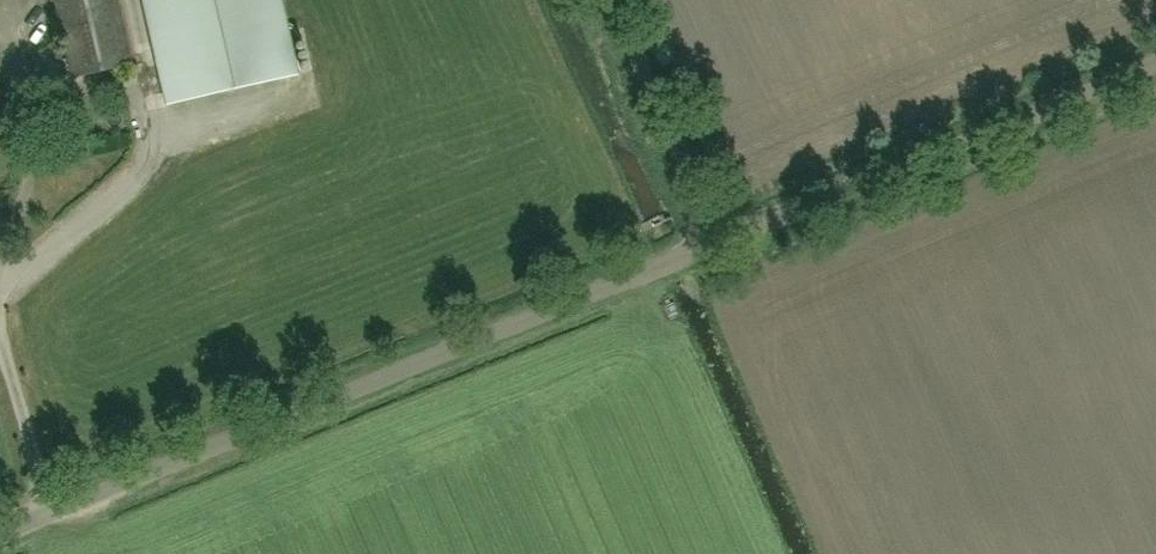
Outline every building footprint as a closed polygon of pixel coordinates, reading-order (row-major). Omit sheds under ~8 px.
[(71,76),(134,62),(120,0),(54,0),(71,76)] [(296,74),(279,0),(148,0),(171,102),(296,74)] [(139,89),(123,88),(122,105),(139,106),(139,89)]
